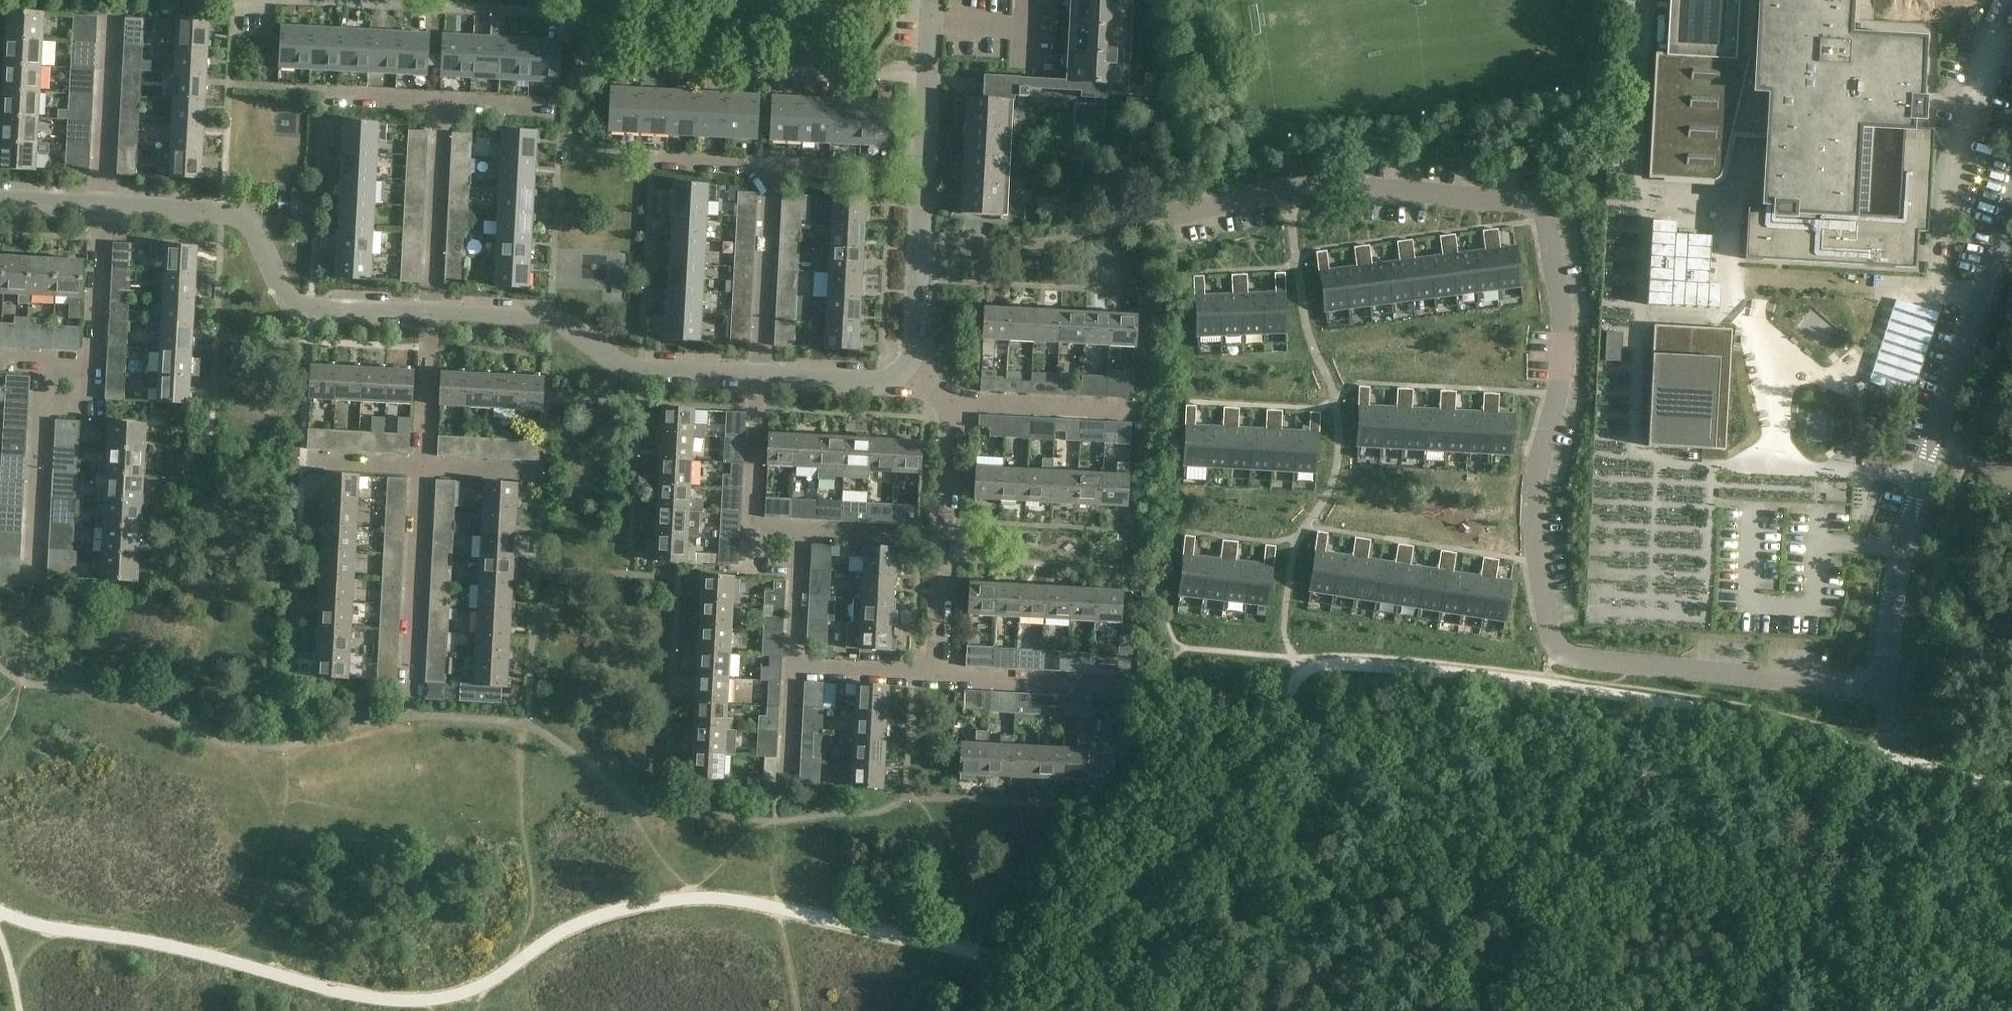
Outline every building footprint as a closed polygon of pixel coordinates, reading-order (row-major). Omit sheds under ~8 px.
[(1072,23),(1124,26),(1124,13),(1127,13),(1128,0),(1079,0),(1078,9),(1073,8),(1072,23)] [(1668,59),(1757,64),(1756,94),(1772,94),(1769,136),(1765,212),(1754,211),(1752,263),(1922,272),(1923,236),(1929,236),(1935,133),(1914,132),(1914,121),(1925,121),(1926,100),(1922,100),(1926,41),(1851,37),(1853,0),(1671,0),(1668,59)] [(7,11),(6,38),(43,40),(45,14),(27,13),(7,11)] [(74,15),(72,41),(97,43),(98,15),(96,15),(74,14),(74,15)] [(177,35),(177,50),(210,51),(211,24),(165,22),(164,34),(177,35)] [(1124,26),(1072,23),(1071,41),(1076,42),(1076,52),(1070,52),(1070,55),(1076,55),(1122,58),(1125,58),(1126,42),(1123,42),(1124,29),(1126,29),(1126,26),(1124,26)] [(309,70),(311,30),(283,29),(281,69),(309,70)] [(340,31),(311,30),(309,70),(337,72),(340,31)] [(340,31),(337,72),(365,73),(367,33),(340,31)] [(367,33),(365,73),(395,74),(397,35),(367,33)] [(397,35),(395,74),(428,76),(430,56),(430,36),(397,35)] [(125,36),(125,44),(144,45),(144,37),(125,36)] [(445,37),(443,68),(443,78),(469,79),(471,38),(445,37)] [(6,38),(4,63),(42,66),(43,40),(6,38)] [(471,38),(469,79),(499,80),(502,40),(471,38)] [(502,40),(499,80),(530,82),(532,41),(502,40)] [(72,41),(71,67),(95,69),(97,43),(72,41)] [(532,41),(530,82),(560,83),(562,43),(532,41)] [(177,50),(175,75),(208,77),(210,51),(177,50)] [(1122,58),(1076,55),(1075,66),(1069,66),(1069,84),(1123,86),(1124,71),(1121,71),(1122,58)] [(443,57),(430,56),(429,67),(443,68),(443,57)] [(124,62),(123,70),(142,71),(152,72),(153,61),(143,61),(143,63),(124,62)] [(4,63),(3,90),(40,92),(42,66),(4,63)] [(71,67),(70,93),(94,95),(95,69),(71,67)] [(123,70),(122,96),(141,97),(142,71),(123,70)] [(1146,74),(1145,88),(1170,89),(1167,76),(1146,74)] [(175,75),(174,101),(207,103),(208,77),(175,75)] [(968,114),(1008,116),(1009,102),(1015,102),(1016,97),(1020,97),(1020,98),(1029,98),(1030,89),(1021,88),(1022,80),(1000,79),(988,78),(987,100),(969,99),(968,114)] [(639,134),(642,90),(613,89),(611,132),(639,134)] [(3,90),(1,116),(39,118),(40,92),(3,90)] [(672,92),(642,90),(639,134),(670,136),(672,92)] [(672,92),(670,136),(697,137),(700,94),(672,92)] [(1076,104),(1074,131),(1105,133),(1107,98),(1106,98),(1106,93),(1084,92),(1084,97),(1083,97),(1083,98),(1096,99),(1096,105),(1076,104)] [(70,93),(69,106),(93,108),(94,95),(70,93)] [(729,95),(700,94),(697,137),(727,139),(729,95)] [(760,97),(729,95),(727,139),(758,140),(760,97)] [(801,142),(803,99),(775,97),(773,141),(801,142)] [(833,100),(803,99),(801,142),(831,144),(833,100)] [(861,102),(833,100),(831,144),(859,145),(861,102)] [(174,101),(173,127),(206,129),(207,103),(174,101)] [(861,102),(859,145),(890,147),(893,104),(861,102)] [(121,113),(120,122),(139,123),(140,114),(121,113)] [(968,114),(967,129),(1008,131),(1008,116),(968,114)] [(0,138),(0,141),(37,144),(39,118),(1,116),(0,138)] [(68,120),(67,132),(92,133),(92,121),(68,120)] [(120,122),(119,148),(138,149),(139,123),(120,122)] [(347,123),(345,154),(379,156),(380,142),(388,142),(389,126),(366,124),(347,123)] [(206,129),(173,127),(171,153),(204,155),(206,129)] [(1552,127),(1552,141),(1553,141),(1561,141),(1578,142),(1578,128),(1552,127)] [(967,129),(967,144),(1007,145),(1008,131),(967,129)] [(409,131),(407,157),(427,158),(428,133),(409,131)] [(504,162),(537,164),(538,134),(496,131),(495,148),(505,148),(504,162)] [(453,160),(472,161),(473,134),(454,134),(453,160)] [(139,139),(140,153),(154,153),(153,138),(139,139)] [(16,169),(28,170),(36,170),(37,153),(50,153),(50,144),(37,144),(0,141),(0,168),(16,169)] [(967,144),(966,159),(1006,161),(1007,145),(967,144)] [(67,147),(66,159),(90,160),(91,148),(67,147)] [(170,180),(203,182),(204,155),(171,153),(159,153),(159,164),(171,165),(170,180)] [(379,156),(345,154),(344,177),(378,179),(379,156)] [(407,157),(406,181),(426,182),(427,158),(407,157)] [(1006,161),(966,159),(965,173),(1005,175),(1006,161)] [(472,161),(453,160),(452,183),(470,184),(472,161)] [(537,164),(504,162),(503,186),(536,188),(537,164)] [(118,165),(118,173),(137,174),(137,166),(118,165)] [(1005,175),(965,173),(965,187),(1005,189),(1005,175)] [(378,179),(344,177),(342,204),(376,205),(378,179)] [(406,181),(405,207),(425,208),(426,182),(406,181)] [(452,183),(450,209),(469,210),(470,184),(452,183)] [(536,188),(503,186),(501,212),(534,214),(536,188)] [(675,186),(674,214),(708,215),(708,204),(718,204),(718,188),(675,186)] [(1005,189),(965,187),(964,203),(1004,204),(1005,189)] [(739,200),(739,193),(739,189),(728,189),(727,199),(739,200)] [(739,200),(738,217),(757,218),(759,194),(739,193),(739,200)] [(802,219),(803,197),(784,196),(783,219),(802,220),(802,219)] [(813,197),(803,197),(802,219),(812,219),(813,197)] [(834,198),(833,222),(867,223),(868,200),(834,198)] [(1004,204),(964,203),(963,216),(1003,218),(1004,204)] [(342,204),(341,228),(375,230),(376,205),(342,204)] [(405,207),(403,232),(424,233),(425,208),(405,207)] [(469,210),(450,209),(449,234),(468,235),(469,210)] [(501,212),(500,237),(533,239),(534,214),(501,212)] [(674,214),(672,241),(706,243),(708,215),(674,214)] [(738,217),(736,244),(756,245),(757,218),(738,217)] [(783,219),(781,247),(800,248),(802,220),(783,219)] [(1647,305),(1719,309),(1721,285),(1708,284),(1711,236),(1675,234),(1676,222),(1651,221),(1647,305)] [(867,223),(833,222),(832,249),(865,251),(867,223)] [(341,228),(340,252),(374,254),(375,230),(341,228)] [(1492,242),(1499,241),(1498,229),(1491,230),(1492,242)] [(1492,242),(1491,230),(1483,231),(1485,243),(1492,242)] [(424,233),(403,232),(402,256),(422,257),(424,233)] [(468,235),(449,234),(448,258),(466,259),(468,235)] [(1457,247),(1455,235),(1448,236),(1449,248),(1457,247)] [(1448,236),(1441,237),(1442,249),(1449,248),(1448,236)] [(500,237),(499,261),(531,263),(533,239),(500,237)] [(1414,252),(1412,240),(1405,241),(1406,253),(1414,252)] [(672,241),(671,264),(705,266),(706,243),(672,241)] [(1406,253),(1405,241),(1398,242),(1399,254),(1406,253)] [(756,245),(736,244),(735,267),(754,268),(756,245)] [(116,245),(114,271),(132,272),(132,255),(133,246),(116,245)] [(1371,258),(1369,246),(1362,247),(1364,258),(1371,258)] [(165,274),(199,276),(200,250),(153,247),(152,259),(166,260),(165,274)] [(800,248),(781,247),(780,269),(799,270),(800,248)] [(1364,258),(1362,247),(1355,247),(1356,259),(1364,258)] [(1521,285),(1516,247),(1494,250),(1501,300),(1502,300),(1501,288),(1521,285)] [(832,249),(830,272),(864,274),(865,251),(832,249)] [(1501,300),(1494,250),(1473,253),(1479,303),(1481,303),(1479,291),(1498,288),(1499,300),(1501,300)] [(1328,263),(1327,251),(1318,252),(1319,264),(1328,263)] [(374,254),(340,252),(338,281),(372,283),(374,254)] [(1479,303),(1473,253),(1452,256),(1458,305),(1459,305),(1458,293),(1477,291),(1478,303),(1479,303)] [(422,257),(402,256),(401,283),(421,284),(422,257)] [(1458,305),(1452,256),(1430,258),(1436,308),(1438,308),(1436,296),(1455,294),(1457,306),(1458,305)] [(466,259),(448,258),(447,286),(465,287),(466,259)] [(1436,308),(1430,258),(1409,261),(1415,311),(1417,311),(1415,299),(1434,296),(1435,308),(1436,308)] [(6,259),(4,296),(20,297),(20,305),(30,305),(30,298),(32,260),(6,259)] [(58,262),(32,260),(30,298),(56,299),(58,262)] [(531,263),(499,261),(497,289),(530,291),(531,263)] [(1415,311),(1409,261),(1387,264),(1394,314),(1395,313),(1394,302),(1412,299),(1414,311),(1415,311)] [(58,262),(56,299),(71,300),(70,318),(82,319),(85,263),(58,262)] [(705,266),(671,264),(670,290),(704,292),(705,266)] [(1394,314),(1387,264),(1366,266),(1372,316),(1374,316),(1372,304),(1391,302),(1392,314),(1394,314)] [(1372,316),(1366,266),(1344,269),(1351,319),(1352,319),(1351,307),(1369,305),(1371,317),(1372,316)] [(754,268),(735,267),(733,294),(753,295),(754,268)] [(780,269),(779,296),(798,297),(799,270),(780,269)] [(1351,319),(1344,269),(1320,272),(1327,322),(1330,322),(1328,310),(1348,307),(1349,319),(1351,319)] [(132,272),(114,271),(113,297),(130,298),(132,272)] [(830,272),(829,298),(863,300),(864,274),(830,272)] [(1284,273),(1275,273),(1276,285),(1284,285),(1284,273)] [(165,274),(164,300),(197,302),(199,276),(165,274)] [(1204,276),(1195,277),(1196,289),(1204,288),(1204,276)] [(704,292),(670,290),(669,315),(703,317),(704,292)] [(1286,332),(1285,293),(1263,294),(1265,345),(1267,344),(1266,332),(1286,332)] [(753,295),(733,294),(732,318),(752,319),(753,295)] [(1265,345),(1263,294),(1242,295),(1244,345),(1245,345),(1245,333),(1263,333),(1264,345),(1265,345)] [(1244,345),(1242,295),(1220,296),(1222,346),(1223,346),(1223,334),(1242,333),(1242,345),(1244,345)] [(798,297),(779,296),(777,320),(796,321),(798,297)] [(1222,346),(1220,296),(1196,297),(1198,347),(1201,347),(1200,335),(1220,334),(1221,346),(1222,346)] [(113,297),(111,323),(129,324),(130,298),(113,297)] [(863,300),(829,298),(828,323),(861,325),(863,300)] [(164,300),(163,326),(196,328),(197,302),(164,300)] [(1012,342),(1013,310),(987,309),(985,341),(984,357),(996,357),(997,342),(1012,342)] [(1039,311),(1013,310),(1012,342),(1037,344),(1039,311)] [(1039,311),(1037,344),(1061,345),(1063,313),(1039,311)] [(1089,314),(1063,313),(1061,345),(1087,346),(1089,314)] [(1114,316),(1089,314),(1087,346),(1112,348),(1114,316)] [(703,317),(669,315),(667,342),(701,344),(703,317)] [(1139,317),(1114,316),(1112,348),(1137,349),(1139,317)] [(752,319),(732,318),(730,345),(750,346),(752,319)] [(796,321),(777,320),(776,347),(795,348),(796,321)] [(129,324),(111,323),(109,349),(128,350),(129,324)] [(861,325),(828,323),(826,350),(860,352),(861,325)] [(29,326),(3,324),(1,349),(27,350),(29,326)] [(1733,329),(1655,325),(1648,446),(1727,450),(1733,329)] [(53,351),(55,327),(42,326),(40,351),(53,351)] [(196,328),(163,326),(161,352),(194,354),(196,328)] [(81,328),(55,327),(53,351),(80,353),(81,328)] [(1607,333),(1605,362),(1622,363),(1623,334),(1607,333)] [(144,348),(145,338),(129,337),(128,347),(144,348)] [(128,350),(109,349),(108,375),(126,376),(128,350)] [(161,352),(160,378),(193,380),(194,354),(161,352)] [(336,402),(338,369),(312,367),(311,400),(336,402)] [(338,369),(336,402),(362,403),(364,370),(338,369)] [(364,370),(362,403),(387,405),(389,371),(364,370)] [(413,373),(389,371),(387,405),(412,406),(413,386),(413,373)] [(1009,393),(1010,373),(1007,372),(1007,381),(996,381),(996,372),(984,371),(982,392),(1009,393)] [(1021,373),(1010,373),(1009,393),(1034,395),(1035,374),(1032,374),(1032,382),(1021,382),(1021,373)] [(1035,374),(1034,395),(1059,396),(1060,375),(1058,375),(1057,384),(1046,384),(1047,375),(1035,374)] [(1122,378),(1111,378),(1109,399),(1113,399),(1133,400),(1135,375),(1122,374),(1122,378)] [(126,376),(108,375),(106,401),(125,402),(126,376)] [(467,409),(469,376),(444,375),(442,408),(467,409)] [(1072,376),(1060,375),(1059,396),(1084,398),(1085,377),(1083,376),(1082,386),(1071,385),(1072,376)] [(469,376),(467,409),(492,410),(493,377),(469,376)] [(7,377),(5,404),(30,405),(31,379),(7,377)] [(160,378),(149,377),(148,387),(159,388),(158,405),(191,406),(193,380),(160,378)] [(493,377),(492,410),(518,411),(520,378),(493,377)] [(1111,378),(1085,377),(1084,398),(1109,399),(1111,378)] [(520,378),(518,411),(544,413),(545,380),(520,378)] [(1370,387),(1361,387),(1360,399),(1369,399),(1370,387)] [(1449,391),(1441,391),(1441,403),(1448,403),(1449,391)] [(1456,392),(1449,391),(1448,403),(1455,404),(1456,392)] [(1499,394),(1492,394),(1491,406),(1498,406),(1499,394)] [(5,404),(4,430),(28,431),(30,405),(5,404)] [(1196,406),(1188,406),(1187,418),(1195,418),(1196,406)] [(1384,408),(1360,407),(1357,457),(1360,457),(1361,445),(1381,446),(1380,458),(1382,458),(1384,408)] [(1231,420),(1232,408),(1224,408),(1224,420),(1231,420)] [(1406,409),(1384,408),(1382,458),(1383,458),(1383,446),(1402,447),(1401,459),(1403,460),(1406,409)] [(1428,410),(1406,409),(1403,460),(1404,460),(1405,448),(1424,449),(1423,461),(1425,461),(1428,410)] [(662,436),(696,438),(707,439),(708,424),(697,424),(697,412),(664,410),(662,436)] [(1274,423),(1275,411),(1267,410),(1267,422),(1274,423)] [(1449,412),(1428,410),(1425,461),(1426,461),(1427,449),(1445,450),(1445,462),(1446,462),(1449,412)] [(1471,413),(1449,412),(1446,462),(1447,462),(1448,450),(1467,451),(1466,463),(1468,463),(1471,413)] [(1319,413),(1311,413),(1310,425),(1319,425),(1319,413)] [(1492,414),(1471,413),(1468,463),(1469,463),(1470,451),(1488,452),(1488,464),(1489,464),(1492,414)] [(733,440),(745,440),(747,415),(727,414),(725,439),(733,439),(733,440)] [(1513,415),(1492,414),(1489,464),(1491,464),(1491,452),(1511,454),(1513,415)] [(1006,439),(1007,418),(982,417),(981,429),(990,429),(990,438),(1006,439)] [(1033,419),(1007,418),(1006,439),(1030,440),(1031,431),(1032,431),(1033,419)] [(1058,420),(1033,419),(1032,431),(1041,432),(1041,441),(1055,442),(1056,432),(1057,432),(1058,420)] [(1058,420),(1057,432),(1067,433),(1066,442),(1080,443),(1081,434),(1082,434),(1083,422),(1058,420)] [(58,421),(56,448),(79,450),(80,422),(58,421)] [(1083,422),(1082,434),(1107,435),(1108,423),(1083,422)] [(1108,423),(1107,435),(1117,436),(1117,445),(1130,446),(1132,425),(1108,423)] [(110,425),(108,451),(145,453),(147,427),(110,425)] [(495,426),(494,433),(515,434),(516,427),(495,426)] [(1206,477),(1208,477),(1211,427),(1186,426),(1183,476),(1186,476),(1187,464),(1207,465),(1206,477)] [(1208,477),(1209,477),(1210,466),(1228,467),(1228,479),(1229,479),(1232,428),(1211,427),(1208,477)] [(1251,480),(1254,430),(1232,428),(1229,479),(1230,479),(1231,467),(1250,468),(1249,480),(1251,480)] [(28,431),(4,430),(2,456),(27,457),(28,431)] [(334,452),(335,432),(309,430),(308,451),(334,452)] [(1275,431),(1254,430),(1251,480),(1252,480),(1253,468),(1272,469),(1271,481),(1273,481),(1275,431)] [(1297,432),(1275,431),(1273,481),(1274,481),(1274,469),(1293,470),(1292,482),(1294,482),(1297,432)] [(335,432),(334,452),(359,453),(360,433),(335,432)] [(1318,433),(1297,432),(1294,482),(1295,482),(1296,470),(1316,472),(1318,433)] [(385,434),(360,433),(359,453),(384,455),(385,434)] [(385,434),(384,455),(409,456),(410,436),(385,434)] [(795,469),(796,437),(770,435),(768,467),(795,469)] [(696,438),(662,436),(661,462),(695,463),(696,438)] [(465,458),(466,439),(441,437),(440,457),(465,458)] [(821,438),(796,437),(795,469),(819,470),(821,438)] [(821,438),(819,470),(819,478),(829,479),(830,471),(844,471),(846,440),(821,438)] [(490,440),(466,439),(465,458),(489,460),(490,440)] [(517,441),(490,440),(489,460),(516,461),(517,441)] [(745,440),(733,440),(733,450),(725,449),(723,465),(732,465),(744,466),(745,440)] [(846,440),(844,471),(869,473),(871,441),(846,440)] [(541,443),(517,441),(516,461),(539,462),(541,443)] [(871,441),(869,473),(895,474),(896,442),(871,441)] [(896,442),(895,474),(920,475),(922,444),(896,442)] [(79,450),(56,448),(55,474),(78,476),(79,450)] [(145,453),(108,451),(108,464),(100,463),(100,477),(107,477),(144,479),(145,453)] [(2,456),(1,482),(25,483),(27,457),(2,456)] [(1042,473),(1030,472),(1028,504),(1053,505),(1055,473),(1055,459),(1043,459),(1042,473)] [(661,462),(660,487),(693,488),(695,463),(661,462)] [(1118,477),(1105,476),(1103,508),(1129,509),(1131,464),(1119,463),(1118,477)] [(744,466),(732,465),(731,476),(723,476),(722,490),(743,491),(744,466)] [(1003,502),(1005,471),(979,469),(977,501),(1003,502)] [(1005,471),(1003,502),(1028,504),(1030,472),(1005,471)] [(1055,473),(1053,505),(1078,506),(1080,475),(1055,473)] [(1105,476),(1080,475),(1078,506),(1103,508),(1105,476)] [(144,479),(107,477),(106,489),(99,489),(98,503),(106,503),(142,505),(144,479)] [(328,477),(326,500),(360,502),(361,479),(328,477)] [(387,503),(407,504),(408,481),(388,480),(387,503)] [(0,501),(0,508),(24,509),(25,483),(1,482),(0,501)] [(438,482),(437,505),(456,506),(457,483),(438,482)] [(486,485),(485,508),(518,510),(520,487),(486,485)] [(693,488),(660,487),(659,512),(692,514),(692,511),(703,512),(704,500),(693,500),(693,488)] [(54,488),(53,501),(76,502),(77,489),(54,488)] [(743,491),(722,490),(721,515),(741,517),(743,491)] [(792,520),(793,500),(767,499),(766,519),(792,520)] [(360,502),(326,500),(325,525),(359,527),(360,502)] [(817,502),(793,500),(792,520),(816,522),(817,502)] [(53,501),(52,527),(75,528),(76,502),(53,501)] [(843,503),(817,502),(816,522),(842,523),(843,503)] [(142,505),(106,503),(105,516),(97,515),(97,529),(104,529),(141,531),(142,505)] [(407,504),(387,503),(385,528),(406,529),(407,504)] [(867,504),(843,503),(842,523),(866,524),(867,504)] [(867,504),(866,524),(893,526),(893,506),(867,504)] [(456,506),(437,505),(435,532),(454,533),(456,506)] [(893,506),(893,526),(918,527),(919,507),(893,506)] [(0,508),(0,534),(23,535),(24,509),(0,508)] [(485,508),(484,534),(517,536),(518,510),(485,508)] [(692,514),(659,512),(657,537),(691,539),(692,514)] [(741,517),(721,515),(720,540),(740,541),(741,517)] [(359,527),(325,525),(324,551),(357,552),(359,527)] [(385,528),(384,554),(404,555),(406,529),(385,528)] [(141,531),(104,529),(103,555),(140,557),(141,531)] [(1328,534),(1319,532),(1317,544),(1326,545),(1328,534)] [(21,561),(23,535),(0,534),(0,560),(21,561)] [(517,536),(484,534),(482,559),(516,561),(517,536)] [(1195,537),(1186,536),(1185,548),(1194,549),(1195,537)] [(691,539),(657,537),(656,563),(695,565),(696,551),(690,551),(691,539)] [(1363,539),(1356,538),(1354,550),(1361,551),(1363,539)] [(1371,540),(1363,539),(1361,551),(1369,552),(1371,540)] [(51,540),(50,553),(74,554),(74,541),(51,540)] [(740,541),(720,540),(719,565),(739,566),(740,541)] [(1229,553),(1231,541),(1223,540),(1222,552),(1229,553)] [(1238,542),(1231,541),(1229,553),(1237,554),(1238,542)] [(435,544),(434,557),(453,558),(454,545),(435,544)] [(1275,546),(1266,545),(1265,557),(1273,558),(1275,546)] [(1406,546),(1399,545),(1397,556),(1404,558),(1406,546)] [(812,572),(831,573),(832,547),(812,546),(812,572)] [(1413,547),(1406,546),(1404,558),(1411,559),(1413,547)] [(865,576),(897,578),(898,551),(850,549),(849,558),(865,559),(865,576)] [(357,552),(324,551),(322,576),(356,578),(357,552)] [(1441,551),(1440,563),(1447,564),(1449,552),(1441,551)] [(1338,555),(1316,552),(1310,590),(1332,593),(1338,555)] [(1454,565),(1456,553),(1449,552),(1447,564),(1454,565)] [(74,554),(50,553),(49,579),(73,580),(74,554)] [(384,554),(383,579),(403,580),(404,555),(384,554)] [(140,557),(103,555),(101,582),(138,584),(140,557)] [(1359,559),(1338,555),(1332,593),(1354,597),(1359,559)] [(1206,559),(1184,556),(1180,594),(1202,597),(1206,559)] [(434,557),(433,580),(452,581),(453,558),(434,557)] [(1491,559),(1484,558),(1482,570),(1490,571),(1491,559)] [(482,559),(481,583),(515,584),(516,561),(482,559)] [(1228,561),(1206,559),(1202,597),(1224,599),(1228,561)] [(1381,562),(1359,559),(1354,597),(1375,600),(1381,562)] [(1499,560),(1491,559),(1490,571),(1497,572),(1499,560)] [(0,560),(0,573),(20,574),(21,561),(0,560)] [(1250,564),(1228,561),(1224,599),(1246,602),(1250,564)] [(1403,566),(1381,562),(1375,600),(1397,604),(1403,566)] [(1272,566),(1250,564),(1246,602),(1268,604),(1272,566)] [(1424,569),(1403,566),(1397,604),(1418,607),(1424,569)] [(1446,572),(1424,569),(1418,607),(1440,610),(1446,572)] [(831,573),(812,572),(811,598),(830,599),(831,573)] [(1468,576),(1446,572),(1440,610),(1462,614),(1468,576)] [(897,578),(865,576),(856,575),(856,585),(864,585),(863,601),(896,603),(897,578)] [(322,576),(321,600),(355,602),(356,578),(322,576)] [(1489,579),(1468,576),(1462,614),(1483,617),(1489,579)] [(702,604),(734,606),(734,603),(741,603),(742,592),(735,592),(736,580),(699,578),(698,590),(700,590),(700,601),(702,601),(702,604)] [(383,579),(381,603),(402,605),(403,580),(383,579)] [(1511,582),(1489,579),(1483,617),(1505,620),(1511,582)] [(452,581),(433,580),(432,605),(450,605),(452,581)] [(773,608),(785,609),(787,583),(774,582),(774,592),(766,592),(765,606),(773,607),(773,608)] [(481,583),(480,607),(513,609),(515,584),(481,583)] [(997,618),(998,585),(973,584),(971,617),(997,618)] [(998,585),(997,618),(1021,619),(1023,587),(998,585)] [(1049,588),(1023,587),(1021,619),(1047,621),(1049,588)] [(1049,588),(1047,621),(1072,622),(1074,589),(1049,588)] [(1074,589),(1072,622),(1097,624),(1099,591),(1074,589)] [(1099,591),(1097,624),(1123,625),(1124,592),(1099,591)] [(830,599),(811,598),(809,622),(828,623),(830,599)] [(355,602),(321,600),(320,626),(354,628),(355,602)] [(896,603),(863,601),(855,600),(853,625),(894,627),(897,628),(898,611),(895,611),(896,603)] [(402,605),(381,603),(380,629),(400,630),(402,605)] [(734,606),(702,604),(701,629),(733,630),(734,606)] [(432,605),(430,632),(449,633),(450,605),(432,605)] [(480,607),(478,634),(512,636),(513,609),(480,607)] [(765,618),(764,632),(784,633),(785,609),(773,608),(773,618),(765,618)] [(828,623),(809,622),(808,648),(827,649),(828,623)] [(894,627),(853,625),(849,624),(847,651),(897,654),(898,636),(894,636),(894,627)] [(320,626),(318,651),(352,653),(354,628),(320,626)] [(400,630),(380,629),(379,654),(399,656),(400,630)] [(701,629),(699,654),(731,656),(733,630),(701,629)] [(430,632),(429,657),(448,658),(449,633),(430,632)] [(784,633),(764,632),(762,657),(770,658),(783,659),(784,633)] [(512,636),(478,634),(477,660),(510,662),(512,636)] [(1018,650),(995,650),(994,669),(1018,670),(1020,641),(1018,641),(1018,650)] [(1044,643),(1020,641),(1018,670),(1044,672),(1045,652),(1044,652),(1044,643)] [(994,669),(995,650),(993,649),(969,647),(968,668),(994,669)] [(1119,656),(1096,655),(1094,675),(1120,676),(1122,648),(1119,648),(1119,656)] [(352,653),(318,651),(317,679),(351,681),(352,653)] [(1070,653),(1045,652),(1044,672),(1069,673),(1070,653)] [(1096,655),(1070,653),(1069,673),(1094,675),(1096,655)] [(399,656),(379,654),(377,681),(397,682),(399,656)] [(731,656),(699,654),(698,679),(730,681),(731,656)] [(429,657),(428,684),(446,685),(446,676),(455,676),(456,659),(447,659),(448,658),(429,657)] [(783,659),(770,658),(770,668),(762,667),(761,682),(769,683),(781,684),(783,659)] [(510,662),(477,660),(477,661),(466,660),(465,671),(476,671),(476,687),(463,687),(462,704),(504,706),(505,689),(509,689),(510,662)] [(698,679),(697,704),(729,706),(730,681),(698,679)] [(769,683),(768,708),(780,709),(781,684),(769,683)] [(446,685),(428,684),(427,700),(445,700),(446,685)] [(805,711),(824,712),(825,685),(806,684),(805,711)] [(858,714),(889,716),(891,689),(848,687),(848,697),(858,697),(858,714)] [(992,713),(993,694),(967,693),(966,712),(992,713)] [(993,694),(992,713),(1016,715),(1018,696),(993,694)] [(1043,697),(1018,696),(1016,715),(1037,716),(1041,716),(1041,708),(1042,708),(1043,697)] [(1068,698),(1043,697),(1042,708),(1065,709),(1065,717),(1067,717),(1068,698)] [(1094,699),(1068,698),(1067,717),(1091,718),(1091,710),(1093,710),(1094,699)] [(1119,700),(1094,699),(1093,710),(1116,712),(1115,728),(1118,728),(1128,728),(1128,725),(1129,725),(1130,701),(1119,700)] [(729,706),(697,704),(695,729),(733,732),(734,719),(728,718),(729,706)] [(759,718),(758,733),(779,734),(780,709),(768,708),(767,718),(759,718)] [(824,712),(805,711),(803,735),(823,736),(824,712)] [(858,714),(856,738),(888,740),(889,716),(858,714)] [(695,729),(694,755),(726,757),(736,757),(738,732),(733,732),(695,729)] [(988,778),(990,745),(989,745),(989,733),(977,732),(976,744),(964,744),(962,776),(988,778)] [(779,734),(758,733),(757,758),(765,758),(765,759),(777,760),(779,734)] [(803,735),(802,761),(821,762),(823,736),(803,735)] [(1000,746),(990,745),(988,778),(1013,779),(1015,746),(1015,737),(1000,736),(1000,746)] [(888,740),(856,738),(842,737),(842,748),(856,749),(855,764),(886,766),(888,740)] [(1078,750),(1065,749),(1063,782),(1089,784),(1091,751),(1092,738),(1079,737),(1078,750)] [(1103,751),(1091,751),(1089,784),(1115,785),(1116,769),(1116,752),(1112,752),(1113,745),(1104,744),(1103,751)] [(1040,748),(1015,746),(1013,779),(1038,781),(1040,748)] [(1065,749),(1040,748),(1038,781),(1063,782),(1065,749)] [(726,757),(694,755),(692,780),(724,782),(726,757)] [(777,760),(765,759),(764,784),(776,784),(777,760)] [(821,762),(802,761),(801,786),(820,786),(821,762)] [(829,761),(821,761),(821,770),(829,770),(829,761)] [(886,766),(855,764),(853,789),(885,791),(886,766)]
